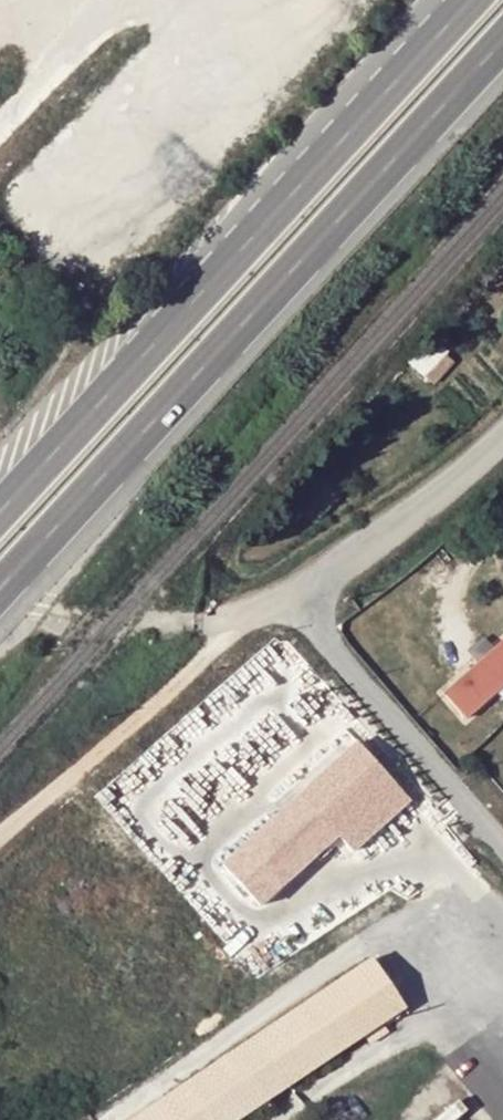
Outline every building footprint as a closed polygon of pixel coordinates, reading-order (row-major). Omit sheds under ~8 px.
[(144,536),(139,531),(134,537),(140,541),(144,536)] [(445,694),(467,718),(502,687),(502,643),(445,694)] [(315,858),(338,838),(300,797),(223,867),(261,908),(315,858)] [(407,1011),(374,961),(136,1119),(243,1119),(407,1011)]
